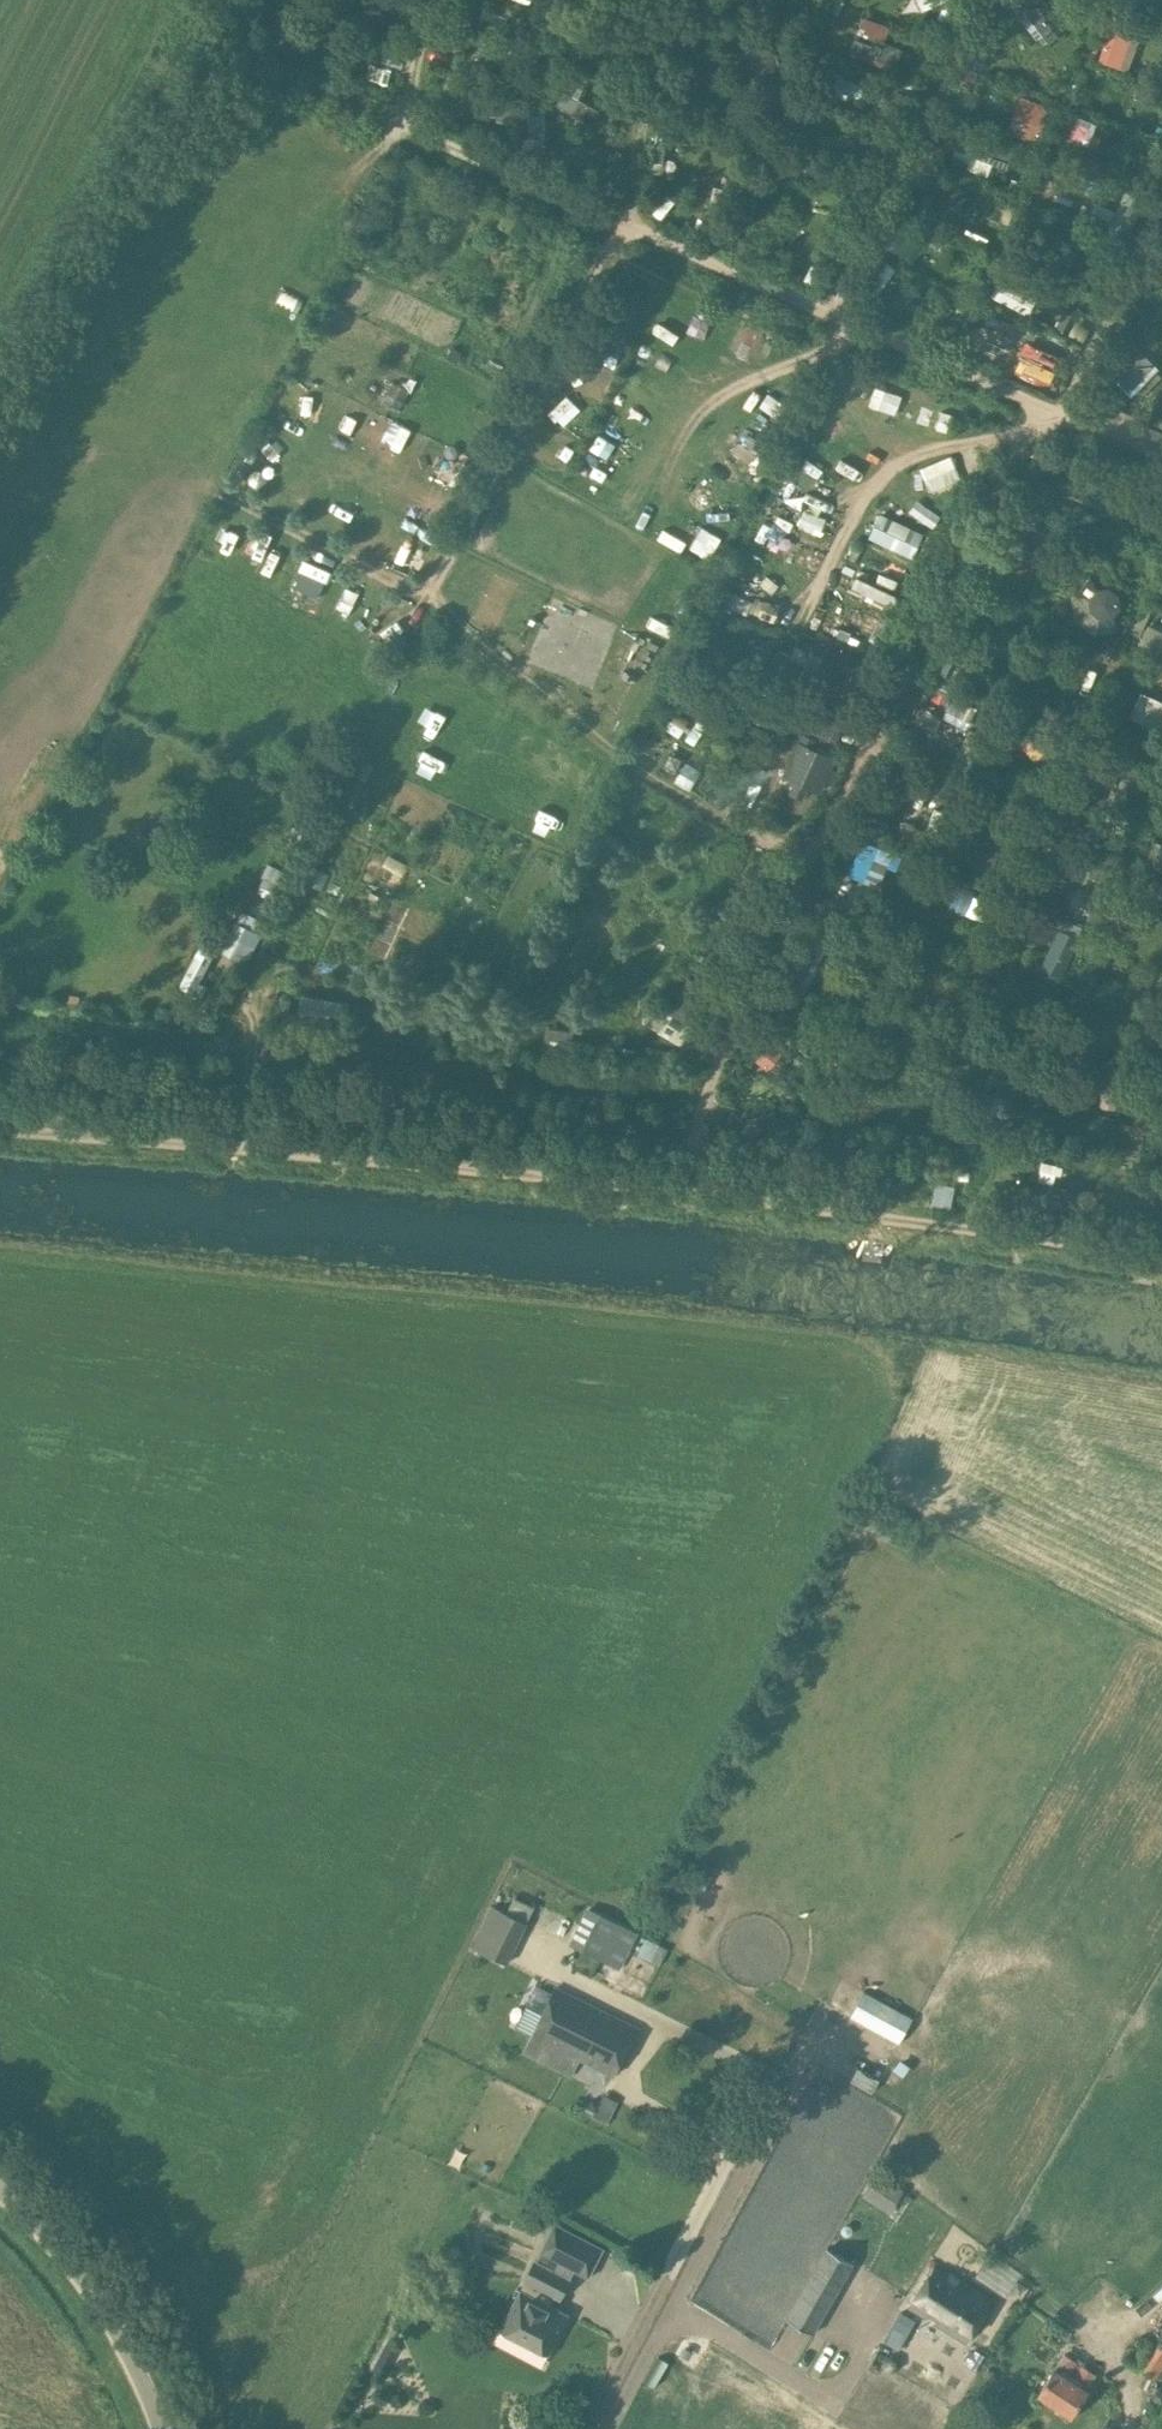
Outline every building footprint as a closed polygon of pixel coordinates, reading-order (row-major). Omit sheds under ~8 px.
[(860,15),(849,50),(895,65),(901,47),(884,41),(889,24),(860,15)] [(1097,62),(1124,68),(1131,30),(1105,25),(1097,62)] [(827,72),(821,85),(844,96),(850,83),(827,72)] [(1037,143),(1051,105),(1017,93),(1004,131),(1037,143)] [(990,293),(1027,315),(1039,296),(1001,274),(990,293)] [(638,296),(618,286),(588,346),(608,356),(638,296)] [(1012,364),(1018,350),(982,336),(976,350),(1012,364)] [(635,356),(664,366),(670,350),(641,339),(635,356)] [(1137,347),(1109,373),(1126,392),(1154,365),(1137,347)] [(865,537),(911,557),(922,532),(876,512),(865,537)] [(1087,578),(1073,572),(1073,595),(1086,589),(1094,598),(1106,598),(1111,612),(1127,597),(1114,591),(1115,579),(1107,571),(1095,570),(1087,578)] [(1138,645),(1161,654),(1161,629),(1146,623),(1138,645)] [(1161,716),(1161,700),(1139,691),(1129,717),(1158,728),(1161,716)] [(965,728),(976,706),(952,694),(944,716),(965,728)] [(948,721),(925,711),(920,724),(942,733),(948,721)] [(819,713),(811,727),(835,741),(843,726),(819,713)] [(956,753),(970,762),(985,736),(971,728),(956,753)] [(834,758),(797,741),(782,775),(794,781),(789,793),(801,799),(807,787),(819,792),(834,758)] [(863,840),(854,877),(884,885),(893,847),(863,840)] [(242,910),(223,952),(250,964),(269,922),(242,910)] [(1125,1078),(1107,1074),(1101,1103),(1119,1106),(1119,1104),(1132,1106),(1134,1094),(1122,1091),(1125,1078)] [(1062,1184),(1063,1162),(1042,1161),(1041,1183),(1062,1184)] [(930,1206),(949,1210),(954,1185),(934,1181),(930,1206)] [(528,1921),(492,1904),(472,1945),(508,1962),(528,1921)] [(617,1924),(587,1906),(567,1942),(590,1955),(591,1952),(598,1957),(617,1924)] [(638,2029),(558,1988),(525,2053),(572,2076),(581,2057),(615,2074),(638,2029)] [(914,2017),(864,1990),(850,2015),(900,2042),(914,2017)] [(893,2198),(870,2183),(860,2200),(883,2215),(893,2198)] [(605,2247),(556,2222),(526,2281),(528,2282),(524,2289),(522,2288),(501,2329),(502,2330),(504,2325),(551,2350),(549,2354),(550,2354),(571,2314),(547,2301),(551,2294),(561,2299),(572,2278),(570,2277),(574,2269),(589,2277),(605,2247)] [(853,2262),(827,2247),(787,2318),(813,2333),(853,2262)] [(992,2300),(937,2265),(911,2306),(927,2316),(929,2313),(937,2318),(935,2321),(966,2341),(992,2300)] [(1016,2280),(1012,2286),(1019,2291),(1024,2284),(1016,2280)] [(1153,2342),(1156,2344),(1139,2368),(1155,2379),(1161,2368),(1161,2329),(1153,2342)] [(1076,2360),(1065,2353),(1040,2393),(1073,2415),(1089,2390),(1087,2388),(1097,2374),(1083,2365),(1086,2362),(1078,2357),(1076,2360)]
